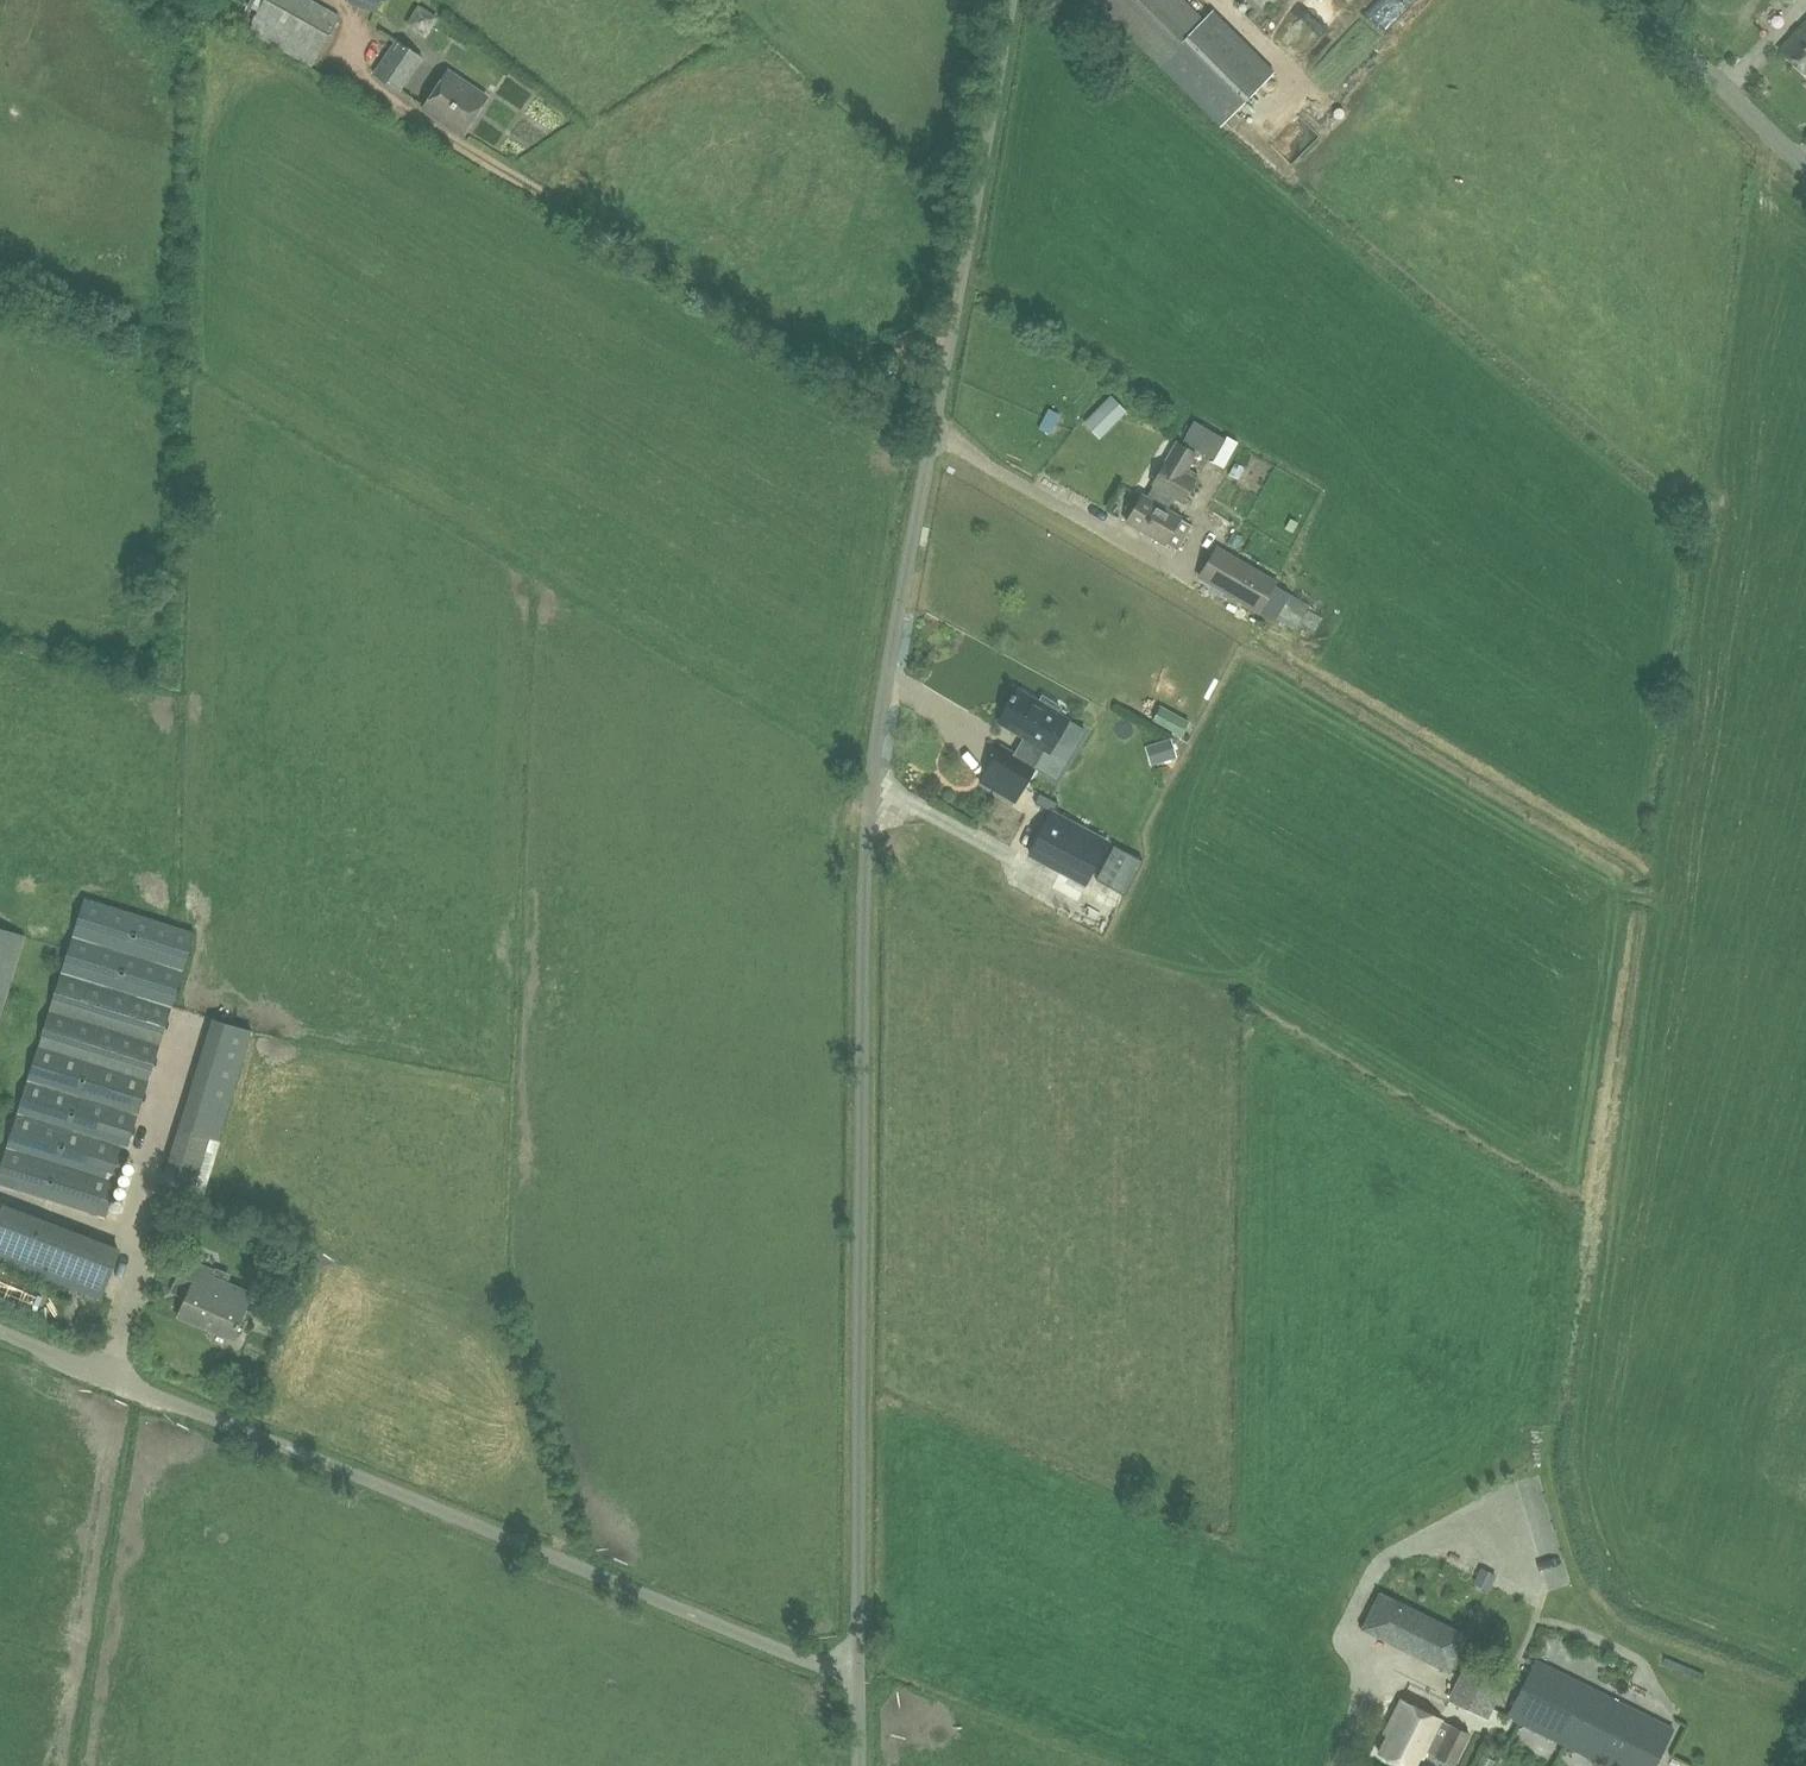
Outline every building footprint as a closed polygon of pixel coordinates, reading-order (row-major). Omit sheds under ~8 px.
[(313,0),(262,0),(247,28),(310,64),(339,15),(313,0)] [(348,2),(375,12),(379,0),(349,0),(348,2)] [(1095,1),(1159,65),(1205,20),(1185,0),(1096,0),(1095,1)] [(1261,13),(1275,0),(1249,0),(1261,13)] [(1318,63),(1341,84),(1416,0),(1374,0),(1318,63)] [(1779,49),(1805,75),(1805,20),(1779,49)] [(372,73),(400,92),(423,56),(394,38),(372,73)] [(1104,70),(1114,58),(1104,49),(1094,62),(1104,70)] [(448,69),(423,107),(460,132),(485,95),(448,69)] [(1109,428),(1135,400),(1117,383),(1090,411),(1109,428)] [(1049,410),(1063,417),(1070,402),(1057,395),(1049,410)] [(1193,419),(1182,440),(1213,459),(1225,438),(1193,419)] [(1152,485),(1146,495),(1167,508),(1174,497),(1182,502),(1196,478),(1186,472),(1197,452),(1176,439),(1151,484),(1152,485)] [(1180,516),(1167,508),(1146,495),(1141,492),(1125,520),(1164,543),(1180,516)] [(1306,619),(1303,617),(1310,604),(1275,584),(1278,580),(1216,544),(1196,576),(1257,612),(1260,607),(1296,628),(1299,623),(1303,625),(1306,619)] [(1154,700),(1186,722),(1195,708),(1163,686),(1154,700)] [(1001,743),(977,781),(1014,802),(1035,767),(1046,748),(1049,750),(1067,719),(1017,688),(998,720),(1024,735),(1014,751),(1001,743)] [(1162,731),(1160,749),(1178,752),(1181,733),(1162,731)] [(1112,843),(1052,811),(1030,853),(1090,884),(1112,843)] [(156,938),(193,947),(200,917),(164,908),(156,938)] [(0,929),(0,1011),(23,936),(0,929)] [(105,1216),(149,1078),(38,1044),(0,1165),(0,1184),(105,1216)] [(181,1125),(212,1135),(219,1137),(231,1100),(192,1088),(181,1125)] [(179,1124),(156,1199),(187,1209),(212,1135),(181,1125),(179,1124)] [(0,1206),(0,1260),(100,1299),(120,1247),(2,1201),(0,1206)] [(175,1282),(189,1288),(178,1315),(233,1338),(251,1293),(211,1276),(215,1269),(185,1258),(179,1272),(175,1282)] [(1495,1576),(1481,1569),(1474,1583),(1488,1590),(1495,1576)] [(1414,1612),(1380,1594),(1363,1629),(1397,1646),(1414,1612)] [(1425,1659),(1448,1671),(1465,1637),(1442,1625),(1425,1659)] [(1605,1765),(1654,1765),(1674,1728),(1535,1658),(1505,1717),(1605,1765)] [(1478,1676),(1466,1703),(1488,1714),(1502,1687),(1478,1676)] [(1400,1700),(1383,1735),(1386,1736),(1379,1751),(1410,1765),(1414,1765),(1419,1755),(1422,1756),(1441,1720),(1400,1700)] [(1454,1765),(1470,1732),(1450,1724),(1434,1756),(1454,1765)]
